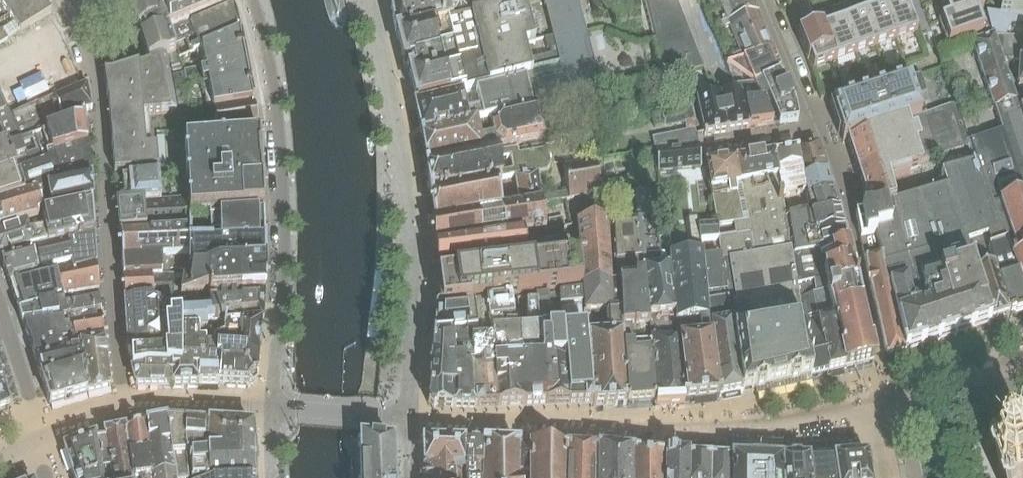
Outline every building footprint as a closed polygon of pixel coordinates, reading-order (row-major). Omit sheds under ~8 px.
[(51,14),(42,0),(0,0),(0,44),(51,14)] [(137,31),(141,42),(148,62),(164,57),(166,65),(170,64),(172,72),(180,70),(178,60),(176,53),(174,53),(168,32),(189,23),(232,7),(232,5),(229,0),(120,0),(137,31)] [(391,8),(396,34),(518,0),(411,0),(399,5),(391,8)] [(410,74),(525,46),(537,43),(526,3),(525,0),(518,0),(396,34),(404,66),(407,65),(410,74)] [(543,0),(553,41),(586,33),(577,0),(543,0)] [(646,2),(655,41),(688,33),(675,0),(653,0),(646,2)] [(714,26),(757,12),(752,0),(708,0),(711,7),(719,4),(724,15),(710,21),(712,26),(714,26)] [(937,5),(944,24),(944,25),(974,15),(974,16),(982,13),(977,0),(952,0),(937,5)] [(1022,17),(1022,0),(1001,0),(999,15),(1022,17)] [(903,2),(882,9),(895,46),(916,38),(903,2)] [(178,60),(197,52),(201,50),(240,36),(240,34),(232,7),(189,23),(168,32),(174,53),(176,53),(178,60)] [(882,9),(862,16),(875,53),(895,46),(882,9)] [(729,27),(734,40),(766,32),(757,12),(714,26),(718,40),(723,39),(720,29),(729,27)] [(985,13),(993,35),(1006,36),(1010,26),(1019,25),(1022,26),(1022,17),(985,13)] [(944,24),(937,27),(945,49),(981,35),(974,16),(974,15),(944,25),(944,24)] [(862,16),(842,24),(855,60),(875,53),(862,16)] [(842,24),(822,31),(835,67),(855,60),(842,24)] [(822,31),(802,38),(815,75),(835,67),(822,31)] [(731,56),(733,61),(773,50),(766,32),(734,40),(739,53),(731,56)] [(592,58),(586,33),(553,41),(556,53),(559,66),(592,58)] [(688,33),(655,41),(664,77),(689,71),(691,80),(705,76),(688,33)] [(1002,60),(993,35),(975,40),(970,42),(994,110),(1017,102),(1002,60)] [(1006,36),(993,35),(1002,60),(1019,61),(1022,61),(1022,37),(1006,36)] [(247,70),(240,36),(201,50),(197,52),(200,68),(183,71),(185,80),(202,78),(247,70)] [(435,100),(523,76),(559,66),(556,53),(529,59),(525,46),(408,75),(416,104),(435,100)] [(725,63),(753,83),(783,71),(773,50),(733,61),(725,63)] [(111,74),(104,75),(108,105),(114,166),(121,165),(121,174),(157,169),(156,149),(151,150),(149,116),(176,114),(175,107),(166,65),(164,57),(148,62),(149,65),(138,69),(138,66),(111,74)] [(415,109),(422,136),(539,109),(601,93),(592,58),(559,66),(523,76),(524,80),(475,93),(480,111),(466,114),(462,96),(435,104),(417,108),(415,109)] [(207,110),(213,109),(254,103),(247,70),(202,78),(207,110)] [(792,98),(791,94),(792,94),(783,71),(753,83),(736,85),(745,105),(763,101),(764,105),(770,103),(779,124),(798,121),(797,116),(796,111),(796,109),(793,102),(792,98)] [(181,73),(173,74),(179,111),(187,110),(181,73)] [(926,92),(922,78),(844,99),(844,101),(829,105),(840,142),(848,140),(926,118),(919,94),(926,92)] [(968,80),(951,85),(955,97),(971,92),(968,80)] [(80,87),(58,97),(63,119),(83,112),(92,109),(87,85),(80,87)] [(715,88),(719,97),(727,132),(749,128),(745,105),(736,85),(715,88)] [(45,157),(87,145),(83,119),(65,126),(63,119),(58,97),(9,118),(20,141),(32,167),(46,162),(45,157)] [(704,135),(727,132),(719,97),(696,100),(704,135)] [(773,125),(764,105),(763,101),(745,105),(749,128),(773,125)] [(1021,109),(1019,109),(1017,102),(994,110),(1001,131),(970,141),(976,164),(991,207),(1005,246),(1022,295),(1022,115),(1021,109)] [(696,122),(692,106),(660,113),(664,129),(696,122)] [(218,137),(237,133),(256,129),(258,129),(254,107),(213,113),(215,125),(203,127),(203,122),(189,123),(190,132),(189,132),(189,140),(218,137)] [(9,118),(6,109),(0,111),(0,149),(20,141),(9,118)] [(422,136),(427,165),(437,163),(496,150),(546,140),(539,109),(422,136)] [(926,118),(848,140),(871,211),(869,211),(869,212),(884,207),(878,183),(886,180),(886,178),(926,166),(924,159),(966,147),(971,164),(965,166),(965,167),(976,164),(970,141),(969,141),(958,109),(926,118)] [(257,141),(256,129),(237,133),(237,142),(257,141)] [(658,174),(701,168),(696,131),(651,138),(655,152),(658,174)] [(165,168),(164,137),(157,137),(158,169),(165,168)] [(32,167),(20,141),(0,149),(0,178),(32,167)] [(258,141),(257,141),(237,142),(184,145),(188,197),(189,217),(210,215),(263,212),(262,189),(261,189),(259,165),(260,165),(258,141)] [(37,192),(45,190),(90,180),(91,180),(87,145),(45,157),(46,162),(32,167),(37,192)] [(799,151),(804,174),(825,170),(817,147),(799,151)] [(496,181),(513,177),(514,177),(520,201),(541,196),(538,175),(546,174),(550,166),(547,150),(518,155),(517,150),(497,154),(496,150),(437,163),(436,167),(427,168),(431,193),(441,192),(441,193),(496,181)] [(807,192),(804,174),(799,151),(777,155),(787,211),(810,206),(807,192)] [(795,252),(787,211),(777,155),(774,156),(738,161),(752,238),(755,259),(795,252)] [(435,223),(541,204),(601,194),(595,161),(563,168),(567,191),(541,196),(520,201),(514,177),(513,177),(518,198),(500,201),(496,181),(441,193),(431,194),(435,223)] [(717,240),(718,243),(752,238),(738,161),(706,166),(715,225),(717,240)] [(886,180),(878,183),(884,207),(890,229),(874,233),(874,238),(882,268),(887,289),(904,353),(904,354),(937,343),(921,285),(938,280),(938,276),(947,273),(970,267),(967,257),(970,255),(963,234),(983,227),(991,250),(1005,246),(991,207),(976,164),(965,167),(965,166),(942,173),(947,189),(894,204),(886,180)] [(32,167),(0,178),(0,204),(36,193),(37,192),(32,167)] [(807,192),(831,186),(825,170),(804,174),(807,192)] [(122,179),(124,203),(161,199),(158,174),(122,179)] [(92,204),(90,180),(45,190),(49,212),(92,204)] [(807,192),(810,206),(811,212),(838,207),(832,190),(831,186),(807,192)] [(39,219),(38,215),(43,214),(36,193),(0,204),(0,230),(39,219)] [(189,232),(189,217),(188,197),(161,199),(124,203),(116,204),(118,232),(146,230),(147,234),(189,232)] [(523,234),(546,230),(541,204),(435,223),(431,223),(435,252),(445,250),(497,242),(497,240),(523,234)] [(650,205),(636,207),(637,216),(651,215),(650,205)] [(40,217),(43,230),(47,245),(94,234),(92,206),(40,217)] [(720,257),(738,372),(748,370),(753,390),(751,390),(751,391),(752,391),(752,392),(811,378),(796,284),(810,282),(824,279),(819,254),(815,234),(811,212),(810,206),(787,211),(795,252),(755,259),(752,238),(718,243),(720,257)] [(811,212),(815,234),(837,230),(833,212),(839,211),(838,210),(838,207),(811,212)] [(589,222),(609,218),(608,211),(588,214),(589,222)] [(855,214),(860,240),(874,238),(874,233),(869,211),(855,214)] [(189,256),(190,270),(265,271),(264,245),(226,246),(213,247),(212,236),(210,219),(210,215),(189,217),(189,232),(189,256)] [(212,236),(225,236),(226,246),(264,245),(263,216),(210,219),(212,236)] [(654,404),(653,394),(641,267),(636,216),(613,218),(618,284),(616,284),(616,285),(625,396),(626,396),(626,406),(654,404)] [(669,256),(670,265),(675,324),(710,320),(703,259),(702,253),(701,253),(699,241),(717,240),(715,225),(711,225),(710,217),(687,220),(691,254),(669,256)] [(581,288),(616,285),(616,284),(613,284),(609,218),(589,222),(576,223),(579,260),(581,288)] [(33,246),(33,248),(47,245),(43,230),(29,233),(28,226),(0,233),(0,256),(33,246)] [(1005,246),(991,250),(983,227),(963,234),(970,255),(980,253),(986,273),(992,272),(1008,318),(1008,319),(1022,314),(1022,295),(1005,246)] [(841,248),(837,230),(815,234),(819,254),(847,248),(847,246),(841,248)] [(120,235),(123,259),(189,256),(189,232),(147,234),(120,235)] [(2,264),(32,257),(36,272),(45,274),(47,279),(57,276),(96,265),(94,234),(47,245),(33,248),(35,255),(2,262),(2,264)] [(522,238),(497,242),(435,252),(434,252),(436,271),(526,258),(522,238)] [(887,289),(882,268),(874,238),(860,240),(862,249),(865,262),(871,292),(872,292),(887,289)] [(819,254),(824,279),(827,292),(856,286),(847,248),(819,254)] [(967,257),(970,267),(990,325),(1008,318),(992,272),(986,273),(980,253),(970,255),(967,257)] [(125,278),(175,275),(174,270),(180,269),(181,270),(183,270),(190,270),(189,256),(123,259),(125,278)] [(11,289),(47,279),(45,274),(36,272),(32,257),(2,264),(10,286),(11,289)] [(703,259),(710,320),(719,398),(742,394),(738,372),(720,257),(703,259)] [(579,260),(437,280),(440,306),(581,288),(579,260)] [(57,276),(64,306),(100,298),(96,265),(57,276)] [(683,401),(675,324),(670,265),(641,267),(653,394),(654,393),(655,403),(657,403),(658,404),(681,403),(681,402),(683,402),(683,401)] [(963,334),(990,325),(970,267),(947,273),(963,334)] [(265,271),(190,270),(183,270),(182,274),(182,277),(181,296),(209,297),(210,301),(265,298),(265,271)] [(938,280),(921,285),(937,343),(963,334),(947,273),(938,276),(938,280)] [(125,278),(126,303),(152,299),(153,304),(173,304),(173,277),(182,277),(182,274),(175,275),(125,278)] [(57,276),(47,279),(11,289),(19,314),(64,306),(57,276)] [(824,279),(810,282),(827,374),(844,370),(827,292),(824,279)] [(796,284),(811,378),(827,374),(810,282),(796,284)] [(582,292),(592,405),(592,408),(625,405),(625,396),(616,285),(581,288),(582,292)] [(856,286),(827,292),(844,370),(871,364),(872,363),(872,362),(856,286)] [(886,359),(904,353),(887,289),(872,292),(881,332),(883,340),(883,342),(886,359)] [(557,318),(558,331),(559,333),(561,333),(567,401),(576,400),(577,399),(577,398),(584,397),(584,402),(585,403),(585,404),(586,404),(587,404),(590,404),(590,405),(592,405),(582,292),(559,295),(561,318),(557,318)] [(262,324),(265,298),(210,301),(209,297),(181,296),(181,315),(180,335),(206,335),(206,330),(262,324)] [(81,355),(88,393),(110,389),(100,298),(64,306),(67,321),(72,321),(74,344),(65,346),(67,357),(81,355)] [(126,303),(128,355),(131,358),(168,355),(168,350),(178,350),(179,335),(179,327),(178,305),(173,304),(153,304),(152,299),(126,303)] [(510,302),(484,305),(487,332),(489,331),(495,404),(523,403),(517,335),(519,335),(519,333),(518,320),(513,320),(510,302)] [(532,332),(519,333),(519,335),(517,335),(523,403),(545,402),(538,332),(539,332),(539,327),(547,327),(550,324),(548,302),(526,304),(527,325),(532,328),(532,332)] [(474,405),(495,404),(489,331),(487,332),(484,305),(470,306),(473,333),(467,333),(474,405)] [(24,327),(67,321),(64,306),(19,314),(24,327)] [(470,306),(438,310),(437,311),(435,336),(450,335),(467,333),(473,333),(470,306)] [(675,324),(683,401),(683,402),(684,402),(719,398),(710,320),(675,324)] [(72,321),(67,321),(24,327),(35,363),(67,357),(65,346),(74,344),(72,321)] [(207,351),(207,368),(218,367),(218,387),(248,388),(257,381),(256,381),(257,374),(258,357),(259,358),(262,328),(220,332),(220,346),(210,345),(210,351),(207,351)] [(565,401),(567,401),(561,333),(559,333),(558,331),(539,332),(538,332),(545,402),(565,401)] [(455,404),(474,405),(467,333),(450,335),(452,358),(455,404)] [(131,374),(144,370),(171,371),(172,389),(198,388),(197,368),(207,368),(207,351),(210,351),(210,345),(211,334),(206,335),(180,335),(179,335),(178,350),(168,350),(168,355),(131,358),(128,355),(131,374)] [(432,337),(431,358),(452,358),(450,335),(435,336),(435,338),(432,337)] [(381,348),(380,344),(380,343),(375,341),(370,341),(368,346),(369,351),(374,353),(379,352),(381,348)] [(35,363),(42,385),(49,407),(86,396),(86,395),(88,395),(88,393),(81,355),(67,357),(35,363)] [(455,404),(452,358),(431,358),(429,394),(430,394),(437,403),(455,404)] [(218,367),(207,368),(197,368),(198,388),(218,388),(218,387),(218,367)] [(135,389),(172,389),(171,371),(144,370),(131,374),(135,389)] [(7,409),(8,409),(9,407),(0,380),(0,412),(7,409)] [(165,423),(147,427),(153,477),(175,477),(165,423)] [(183,424),(165,423),(175,477),(188,477),(186,459),(183,424)] [(183,424),(186,459),(189,459),(205,455),(206,426),(183,424)] [(254,463),(254,451),(253,450),(252,428),(206,426),(205,455),(189,459),(190,477),(254,477),(254,463)] [(128,477),(153,477),(147,427),(125,432),(128,477)] [(125,432),(104,435),(105,442),(96,443),(102,477),(128,477),(125,432)] [(1000,443),(999,440),(995,441),(994,441),(992,447),(993,451),(996,450),(1006,477),(1022,477),(1022,435),(1000,443)] [(96,443),(95,439),(64,450),(73,477),(102,477),(96,443)] [(464,446),(423,445),(424,469),(424,477),(463,477),(464,446)] [(463,477),(483,477),(484,447),(464,446),(463,477)] [(518,448),(484,447),(483,477),(518,477),(518,449),(518,448)] [(566,451),(564,451),(564,452),(556,451),(550,451),(550,450),(548,450),(541,450),(541,449),(540,449),(540,450),(534,449),(534,448),(530,448),(530,449),(529,477),(566,477),(566,451)] [(530,449),(524,449),(518,449),(518,477),(529,477),(530,449)] [(566,451),(566,477),(594,477),(595,453),(566,451)] [(615,454),(598,453),(597,477),(613,477),(615,454)] [(634,456),(615,454),(613,477),(633,477),(634,456)] [(783,463),(781,463),(763,463),(763,461),(765,458),(766,456),(766,455),(750,454),(750,456),(751,458),(753,461),(753,462),(732,461),(731,471),(731,477),(783,477),(783,463)] [(665,459),(664,459),(661,458),(644,456),(644,457),(634,456),(633,477),(665,477),(665,459)] [(392,460),(392,457),(374,458),(373,459),(373,460),(360,461),(360,477),(393,477),(392,460)] [(690,460),(665,459),(665,477),(690,477),(690,460)] [(834,461),(836,477),(870,477),(868,464),(862,459),(834,461)] [(711,461),(690,460),(690,477),(711,477),(711,461)] [(732,461),(711,461),(711,477),(731,477),(731,471),(732,461)] [(834,461),(808,462),(809,477),(836,477),(834,461)] [(783,463),(783,477),(809,477),(808,462),(783,463)]
